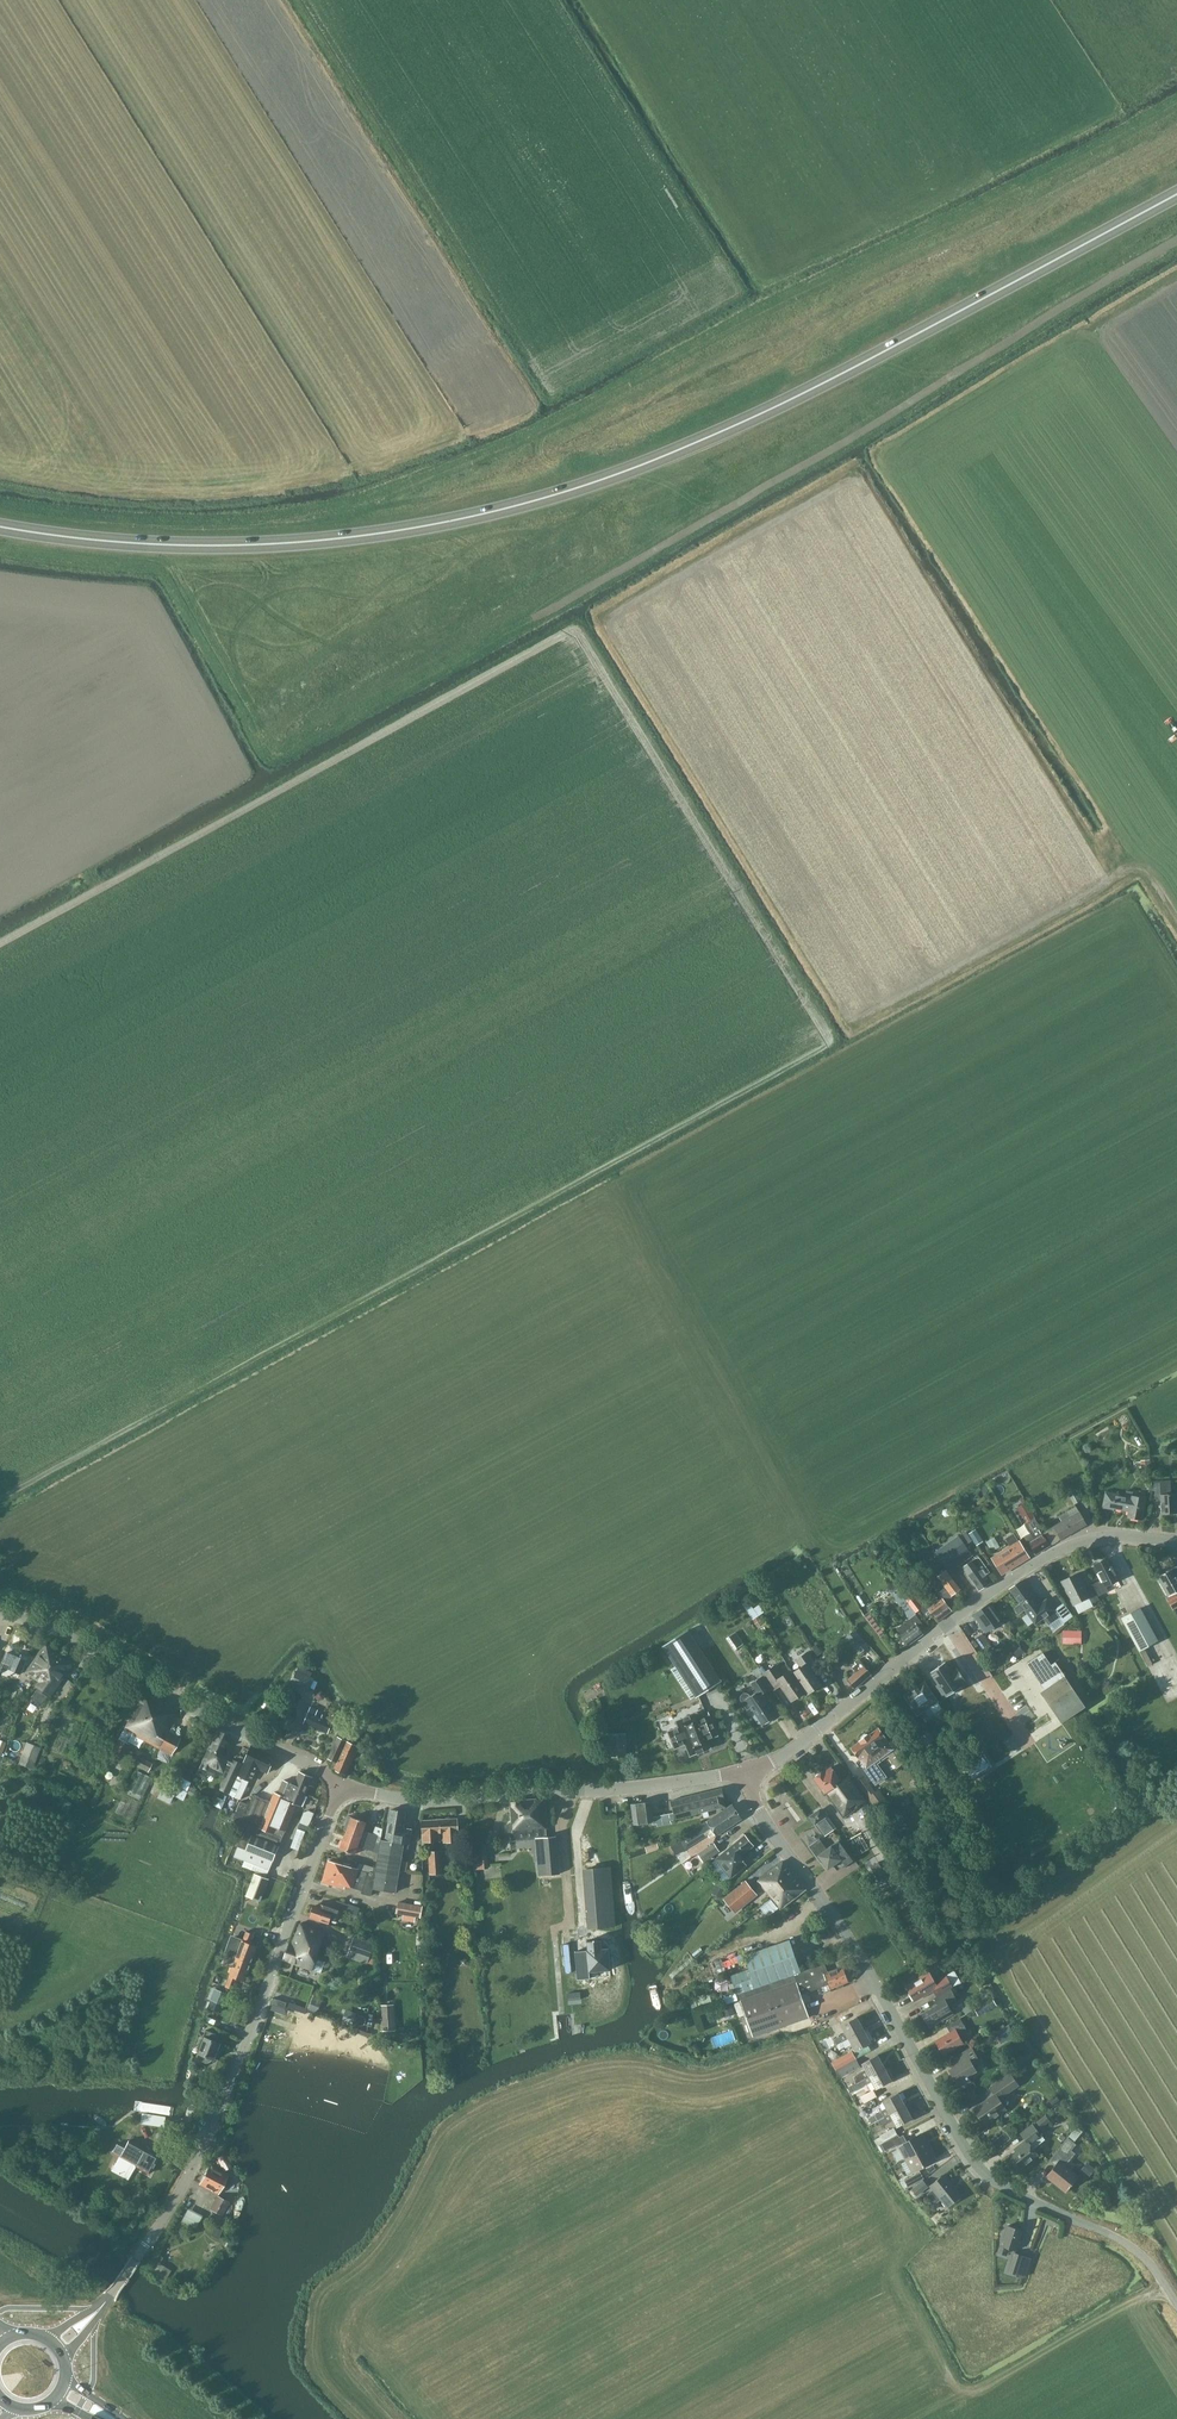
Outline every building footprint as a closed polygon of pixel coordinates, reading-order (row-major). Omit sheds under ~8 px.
[(1141,1468),(1150,1468),(1149,1459),(1140,1460),(1141,1468)] [(1176,1513),(1176,1503),(1176,1493),(1170,1493),(1170,1480),(1152,1481),(1153,1500),(1160,1500),(1161,1514),(1176,1513)] [(1073,1504),(1081,1500),(1072,1483),(1064,1487),(1073,1504)] [(1104,1493),(1101,1508),(1113,1510),(1114,1508),(1127,1511),(1126,1517),(1140,1520),(1144,1499),(1131,1496),(1132,1492),(1126,1491),(1125,1497),(1104,1493)] [(1035,1554),(1049,1545),(1042,1534),(1043,1533),(1025,1502),(1023,1503),(1016,1507),(1022,1517),(1025,1516),(1029,1523),(1025,1525),(1034,1539),(1028,1542),(1035,1554)] [(1061,1538),(1086,1524),(1075,1506),(1058,1515),(1061,1520),(1052,1525),(1053,1526),(1054,1525),(1061,1538)] [(1051,1544),(1061,1538),(1054,1525),(1053,1526),(1044,1531),(1051,1544)] [(975,1530),(968,1534),(971,1538),(972,1540),(976,1545),(976,1546),(982,1541),(975,1530)] [(967,1532),(962,1534),(968,1543),(972,1540),(971,1538),(968,1534),(967,1532)] [(1011,1547),(991,1558),(999,1571),(1007,1567),(1009,1570),(1028,1557),(1019,1542),(1013,1532),(1005,1537),(1011,1547)] [(949,1571),(972,1555),(963,1542),(940,1558),(949,1571)] [(990,1573),(982,1562),(978,1556),(962,1567),(979,1591),(989,1584),(983,1577),(990,1573)] [(1106,1587),(1118,1580),(1106,1558),(1093,1565),(1101,1580),(1092,1584),(1099,1597),(1108,1592),(1106,1587)] [(1175,1568),(1157,1578),(1167,1596),(1166,1597),(1172,1610),(1176,1607),(1176,1571),(1175,1568)] [(925,1605),(922,1607),(920,1609),(926,1618),(931,1614),(937,1621),(952,1611),(948,1605),(950,1603),(953,1599),(951,1596),(960,1588),(946,1570),(937,1576),(945,1587),(937,1592),(941,1597),(928,1608),(925,1605)] [(1060,1581),(1072,1605),(1089,1597),(1092,1603),(1099,1599),(1092,1587),(1086,1590),(1078,1572),(1060,1581)] [(1047,1625),(1058,1617),(1063,1623),(1073,1616),(1063,1603),(1053,1610),(1045,1600),(1038,1605),(1020,1581),(1009,1589),(1019,1604),(1013,1608),(1018,1614),(1024,1610),(1034,1624),(1042,1618),(1047,1625)] [(904,1600),(900,1593),(899,1592),(893,1596),(909,1618),(896,1627),(901,1633),(900,1634),(908,1645),(923,1634),(921,1631),(925,1627),(915,1613),(905,1599),(904,1600)] [(743,1594),(737,1598),(752,1619),(758,1616),(743,1594)] [(905,1599),(915,1613),(920,1609),(922,1607),(913,1594),(905,1599)] [(985,1632),(1001,1621),(989,1603),(972,1614),(985,1632)] [(1121,1618),(1120,1618),(1139,1651),(1147,1666),(1152,1664),(1144,1648),(1157,1641),(1139,1608),(1121,1618)] [(757,1627),(762,1623),(758,1616),(752,1619),(757,1627)] [(738,1625),(729,1631),(737,1644),(746,1638),(738,1625)] [(855,1629),(850,1633),(855,1638),(852,1641),(861,1652),(869,1645),(855,1629)] [(688,1630),(663,1645),(683,1676),(677,1680),(690,1700),(720,1680),(688,1630)] [(1062,1644),(1081,1644),(1081,1631),(1062,1631),(1062,1644)] [(983,1652),(990,1648),(982,1634),(975,1639),(983,1652)] [(38,1682),(59,1652),(46,1643),(24,1672),(38,1682)] [(854,1675),(848,1680),(855,1689),(871,1674),(861,1662),(866,1658),(853,1643),(837,1656),(854,1675)] [(1019,1647),(1012,1652),(1016,1658),(1023,1652),(1019,1647)] [(74,1663),(66,1657),(59,1652),(38,1682),(34,1687),(36,1689),(30,1697),(41,1704),(46,1696),(49,1698),(74,1663)] [(806,1694),(821,1684),(811,1670),(817,1666),(808,1652),(796,1660),(801,1667),(792,1672),(805,1691),(804,1691),(806,1694)] [(821,1658),(829,1670),(837,1664),(829,1652),(821,1658)] [(1084,1707),(1085,1707),(1073,1689),(1055,1662),(1051,1665),(1043,1653),(1028,1663),(1045,1689),(1041,1691),(1061,1722),(1084,1707)] [(0,1668),(0,1673),(11,1679),(15,1673),(18,1674),(21,1669),(24,1664),(6,1654),(0,1668)] [(936,1685),(942,1695),(945,1693),(946,1696),(961,1686),(960,1684),(965,1681),(956,1668),(951,1671),(945,1662),(930,1671),(938,1684),(936,1685)] [(792,1672),(791,1670),(782,1676),(775,1665),(763,1672),(771,1684),(777,1680),(790,1700),(804,1691),(805,1691),(792,1672)] [(758,1666),(752,1670),(756,1676),(762,1672),(758,1666)] [(309,1690),(314,1677),(296,1670),(291,1683),(309,1690)] [(962,1691),(978,1719),(1022,1694),(1024,1698),(1033,1693),(1022,1676),(1003,1687),(994,1672),(962,1691)] [(740,1696),(740,1698),(747,1709),(750,1706),(762,1724),(775,1715),(762,1695),(769,1690),(760,1677),(750,1683),(756,1692),(750,1696),(749,1694),(747,1693),(744,1693),(741,1694),(740,1696)] [(281,1686),(283,1691),(290,1688),(287,1682),(281,1686)] [(923,1682),(902,1695),(916,1716),(929,1707),(934,1714),(941,1709),(923,1682)] [(168,1731),(177,1714),(169,1710),(170,1708),(144,1693),(124,1730),(120,1739),(117,1737),(109,1752),(121,1758),(129,1743),(126,1742),(130,1733),(171,1755),(180,1738),(168,1731)] [(811,1700),(818,1709),(822,1706),(816,1696),(811,1700)] [(294,1721),(297,1714),(290,1711),(287,1719),(294,1721)] [(703,1751),(711,1748),(708,1739),(718,1735),(708,1711),(698,1715),(697,1712),(676,1721),(679,1728),(669,1732),(669,1731),(667,1731),(675,1749),(685,1744),(690,1756),(698,1753),(703,1751)] [(328,1734),(333,1722),(309,1712),(304,1723),(328,1734)] [(1038,1727),(1048,1724),(1045,1715),(1035,1717),(1038,1727)] [(931,1744),(924,1734),(930,1731),(922,1718),(913,1723),(916,1727),(909,1732),(921,1751),(931,1744)] [(859,1740),(850,1746),(865,1766),(863,1767),(875,1783),(886,1774),(878,1763),(887,1756),(896,1767),(904,1761),(893,1746),(890,1748),(876,1728),(868,1733),(865,1732),(859,1737),(859,1740)] [(226,1743),(229,1735),(217,1730),(203,1763),(205,1764),(203,1769),(208,1771),(210,1766),(224,1772),(228,1763),(231,1764),(220,1789),(228,1793),(241,1763),(233,1759),(232,1760),(230,1759),(230,1758),(222,1755),(226,1743)] [(359,1746),(354,1744),(357,1737),(347,1733),(344,1739),(337,1736),(328,1759),(336,1762),(333,1769),(346,1775),(359,1746)] [(610,1757),(626,1756),(625,1736),(609,1736),(610,1757)] [(26,1742),(18,1763),(32,1768),(40,1747),(26,1742)] [(269,1774),(277,1758),(253,1746),(235,1785),(233,1785),(229,1794),(241,1799),(255,1767),(269,1774)] [(982,1751),(957,1767),(968,1782),(992,1767),(982,1751)] [(152,1763),(136,1755),(132,1763),(148,1771),(152,1763)] [(858,1804),(866,1799),(849,1775),(841,1781),(830,1767),(824,1771),(824,1770),(821,1772),(818,1773),(816,1775),(813,1778),(824,1793),(825,1792),(843,1817),(859,1806),(858,1804)] [(279,1846),(283,1838),(297,1805),(300,1806),(312,1777),(301,1772),(295,1785),(284,1780),(277,1794),(274,1793),(271,1801),(253,1794),(233,1844),(238,1846),(234,1856),(245,1860),(243,1866),(267,1875),(273,1861),(279,1846)] [(875,1808),(887,1800),(878,1788),(874,1791),(864,1776),(856,1781),(875,1808)] [(675,1819),(725,1807),(721,1789),(671,1801),(673,1813),(653,1817),(650,1802),(631,1804),(634,1824),(652,1821),(653,1824),(657,1823),(657,1826),(671,1823),(670,1820),(675,1819)] [(217,1797),(214,1804),(221,1808),(225,1800),(217,1797)] [(509,1823),(508,1824),(508,1831),(510,1833),(511,1839),(513,1840),(517,1840),(516,1833),(541,1831),(542,1837),(541,1837),(544,1861),(537,1861),(539,1876),(559,1874),(556,1836),(546,1837),(545,1828),(547,1828),(547,1823),(545,1800),(544,1800),(536,1801),(536,1799),(510,1801),(512,1822),(509,1823)] [(241,1800),(230,1823),(239,1826),(249,1804),(241,1800)] [(684,1836),(679,1839),(686,1848),(690,1845),(705,1836),(703,1833),(705,1831),(710,1827),(716,1836),(741,1819),(731,1804),(701,1825),(701,1824),(684,1835),(684,1836)] [(827,1816),(826,1817),(820,1808),(808,1816),(814,1825),(816,1824),(824,1836),(836,1827),(827,1816)] [(409,1844),(411,1830),(403,1829),(405,1813),(390,1810),(385,1841),(380,1841),(377,1860),(376,1865),(376,1868),(373,1889),(396,1892),(403,1843),(409,1844)] [(351,1818),(346,1833),(360,1838),(379,1845),(381,1836),(373,1833),(363,1830),(366,1823),(351,1818)] [(443,1839),(458,1838),(457,1818),(422,1821),(423,1842),(439,1841),(439,1834),(443,1834),(443,1839)] [(299,1822),(297,1827),(305,1830),(307,1825),(299,1822)] [(379,1845),(360,1838),(346,1833),(340,1849),(354,1854),(357,1846),(378,1852),(379,1845)] [(715,1858),(730,1876),(745,1864),(739,1855),(753,1844),(745,1834),(715,1858)] [(679,1838),(669,1845),(676,1855),(686,1848),(679,1839),(679,1838)] [(820,1841),(813,1847),(828,1869),(835,1863),(840,1869),(852,1860),(838,1841),(832,1846),(831,1845),(826,1849),(819,1838),(818,1839),(820,1841)] [(473,1869),(487,1868),(485,1843),(472,1844),(473,1869)] [(704,1862),(720,1852),(714,1843),(697,1854),(704,1862)] [(429,1874),(442,1873),(441,1850),(428,1851),(429,1874)] [(328,1861),(322,1882),(344,1888),(345,1886),(362,1890),(361,1893),(371,1896),(373,1889),(376,1868),(362,1863),(359,1863),(358,1869),(328,1861)] [(780,1883),(792,1874),(782,1861),(757,1880),(771,1898),(781,1890),(782,1888),(782,1886),(780,1883)] [(592,1928),(615,1925),(609,1866),(586,1868),(592,1928)] [(876,1869),(868,1874),(878,1892),(887,1887),(876,1869)] [(254,1873),(245,1896),(260,1901),(268,1878),(254,1873)] [(771,1898),(760,1907),(767,1917),(771,1914),(779,1908),(781,1910),(805,1890),(804,1889),(792,1874),(780,1883),(782,1886),(782,1888),(781,1890),(771,1898)] [(721,1877),(716,1886),(723,1891),(729,1883),(721,1877)] [(734,1913),(757,1894),(746,1880),(723,1899),(734,1913)] [(721,1898),(724,1892),(715,1887),(712,1893),(721,1898)] [(328,1923),(330,1918),(330,1917),(339,1920),(341,1911),(341,1910),(341,1909),(346,1911),(345,1914),(357,1918),(360,1908),(348,1903),(348,1904),(336,1900),(334,1908),(323,1904),(323,1905),(320,1904),(319,1906),(314,1904),(313,1907),(309,1916),(328,1923)] [(420,1917),(422,1906),(398,1902),(396,1913),(420,1917)] [(765,1919),(771,1927),(778,1922),(771,1914),(767,1917),(765,1919)] [(902,1915),(895,1920),(906,1938),(913,1933),(902,1915)] [(289,1944),(283,1960),(311,1970),(320,1974),(325,1962),(315,1958),(317,1954),(324,1933),(300,1924),(292,1945),(289,1944)] [(232,1937),(226,1954),(238,1958),(251,1964),(258,1947),(252,1944),(256,1935),(248,1932),(244,1942),(232,1937)] [(933,1935),(916,1945),(920,1953),(937,1943),(933,1935)] [(368,1957),(373,1943),(354,1937),(350,1952),(368,1957)] [(589,1949),(575,1950),(578,1978),(590,1977),(589,1969),(611,1967),(609,1946),(602,1946),(601,1938),(588,1940),(589,1949)] [(800,1971),(789,1939),(745,1955),(749,1968),(731,1975),(738,1994),(800,1971)] [(951,1955),(938,1962),(939,1964),(942,1969),(955,1961),(951,1955)] [(244,1981),(251,1964),(238,1958),(226,1986),(235,1990),(239,1979),(244,1981)] [(831,1988),(849,1981),(843,1966),(828,1972),(825,1964),(813,1968),(812,1967),(807,1969),(800,1971),(738,1994),(753,2037),(809,2018),(801,1994),(829,1984),(831,1988)] [(938,1995),(950,1989),(952,1987),(945,1975),(934,1981),(928,1972),(920,1977),(918,1975),(916,1974),(909,1978),(908,1980),(910,1983),(906,1985),(915,2000),(934,1989),(938,1995)] [(222,2004),(226,1992),(214,1988),(210,2000),(222,2004)] [(947,2003),(955,1998),(950,1989),(938,1995),(935,1997),(939,2005),(922,2014),(929,2027),(952,2013),(947,2003)] [(287,2002),(277,1999),(273,1997),(271,2003),(285,2008),(287,2002)] [(984,2012),(996,2005),(993,1998),(980,2006),(984,2012)] [(308,2012),(316,2015),(321,2002),(313,1999),(308,2012)] [(304,2013),(306,2007),(289,2001),(287,2007),(304,2013)] [(394,2019),(394,2004),(382,2005),(382,2019),(394,2019)] [(735,2014),(731,2005),(722,2008),(725,2017),(735,2014)] [(965,2014),(971,2010),(969,2006),(962,2010),(965,2014)] [(227,2020),(230,2014),(218,2009),(215,2015),(227,2020)] [(346,2010),(342,2022),(352,2026),(356,2014),(346,2010)] [(837,2044),(864,2029),(856,2016),(841,2025),(845,2032),(840,2035),(834,2039),(837,2044)] [(967,2032),(964,2025),(960,2018),(946,2026),(950,2033),(936,2041),(943,2054),(962,2043),(958,2037),(967,2032)] [(1002,2043),(1015,2036),(1008,2024),(996,2032),(1002,2043)] [(864,2029),(837,2044),(839,2050),(845,2047),(851,2043),(855,2050),(871,2041),(870,2041),(873,2039),(870,2034),(867,2035),(864,2029)] [(205,2037),(198,2052),(200,2052),(200,2053),(199,2053),(199,2054),(199,2055),(199,2056),(199,2057),(200,2057),(200,2058),(200,2059),(201,2059),(201,2060),(202,2060),(202,2061),(203,2061),(204,2061),(204,2062),(205,2062),(206,2062),(207,2062),(208,2062),(208,2061),(209,2061),(210,2061),(211,2060),(211,2059),(212,2059),(212,2058),(215,2059),(222,2044),(217,2042),(220,2036),(208,2031),(205,2037)] [(972,2064),(979,2060),(971,2047),(958,2054),(962,2061),(949,2069),(960,2086),(970,2080),(967,2075),(976,2070),(972,2064)] [(837,2069),(856,2058),(852,2051),(849,2053),(833,2061),(837,2069)] [(858,2074),(854,2077),(857,2083),(885,2068),(878,2055),(862,2063),(865,2069),(857,2073),(858,2074)] [(860,2067),(859,2065),(856,2058),(837,2069),(841,2077),(860,2067)] [(876,2088),(892,2080),(885,2068),(857,2083),(851,2087),(853,2091),(872,2081),(876,2088)] [(998,2098),(1018,2085),(1010,2073),(990,2086),(994,2094),(973,2108),(984,2123),(1005,2109),(998,2098)] [(193,2089),(189,2098),(196,2101),(200,2092),(193,2089)] [(872,2090),(866,2093),(870,2100),(876,2096),(872,2090)] [(891,2113),(905,2105),(898,2092),(883,2100),(886,2107),(881,2110),(881,2111),(869,2118),(871,2123),(878,2120),(878,2121),(891,2113)] [(868,2110),(880,2104),(876,2096),(870,2100),(864,2103),(868,2110)] [(1049,2102),(1052,2106),(1059,2100),(1056,2096),(1049,2102)] [(184,2115),(183,2120),(191,2121),(192,2117),(197,2106),(189,2102),(187,2109),(184,2115)] [(897,2126),(912,2118),(905,2105),(891,2113),(878,2121),(880,2125),(887,2121),(887,2123),(893,2119),(897,2126)] [(1037,2123),(1041,2127),(1049,2121),(1046,2116),(1037,2123)] [(1032,2148),(1044,2139),(1032,2125),(1021,2134),(1026,2140),(1014,2148),(1017,2152),(1010,2158),(1019,2169),(1037,2155),(1032,2148)] [(883,2141),(897,2134),(894,2127),(880,2134),(883,2141)] [(1076,2144),(1073,2141),(1080,2132),(1075,2128),(1068,2137),(1067,2137),(1058,2149),(1050,2159),(1056,2164),(1048,2175),(1066,2190),(1078,2176),(1065,2165),(1075,2153),(1071,2150),(1076,2144)] [(1005,2132),(991,2143),(997,2151),(1011,2140),(1005,2132)] [(906,2159),(928,2147),(920,2133),(899,2145),(906,2159)] [(886,2150),(901,2141),(898,2134),(883,2142),(886,2150)] [(880,2136),(875,2139),(878,2144),(883,2142),(883,2141),(880,2136)] [(119,2156),(111,2170),(128,2179),(135,2167),(149,2174),(158,2157),(149,2153),(152,2149),(146,2146),(143,2150),(128,2142),(125,2148),(117,2143),(112,2152),(119,2156)] [(913,2171),(934,2159),(928,2147),(906,2159),(913,2171)] [(231,2166),(224,2154),(216,2157),(223,2170),(231,2166)] [(1086,2164),(1080,2172),(1087,2178),(1094,2170),(1086,2164)] [(208,2166),(198,2184),(211,2191),(211,2190),(217,2193),(221,2185),(225,2187),(230,2179),(221,2173),(208,2166)] [(907,2186),(923,2178),(920,2171),(903,2180),(907,2186)] [(947,2207),(962,2195),(944,2173),(930,2185),(933,2189),(927,2194),(935,2204),(941,2199),(947,2207)] [(916,2195),(928,2186),(924,2180),(911,2189),(916,2195)] [(222,2215),(229,2202),(216,2195),(209,2209),(222,2215)] [(69,2196),(65,2202),(84,2213),(88,2207),(69,2196)] [(1007,2248),(1016,2251),(1022,2231),(1007,2226),(999,2252),(1005,2254),(1007,2248)] [(214,2229),(211,2236),(219,2239),(222,2232),(214,2229)] [(1014,2252),(1008,2272),(1016,2274),(1022,2276),(1024,2277),(1031,2257),(1023,2255),(1014,2252)] [(148,2272),(164,2281),(170,2270),(159,2263),(162,2258),(158,2255),(148,2272)]
